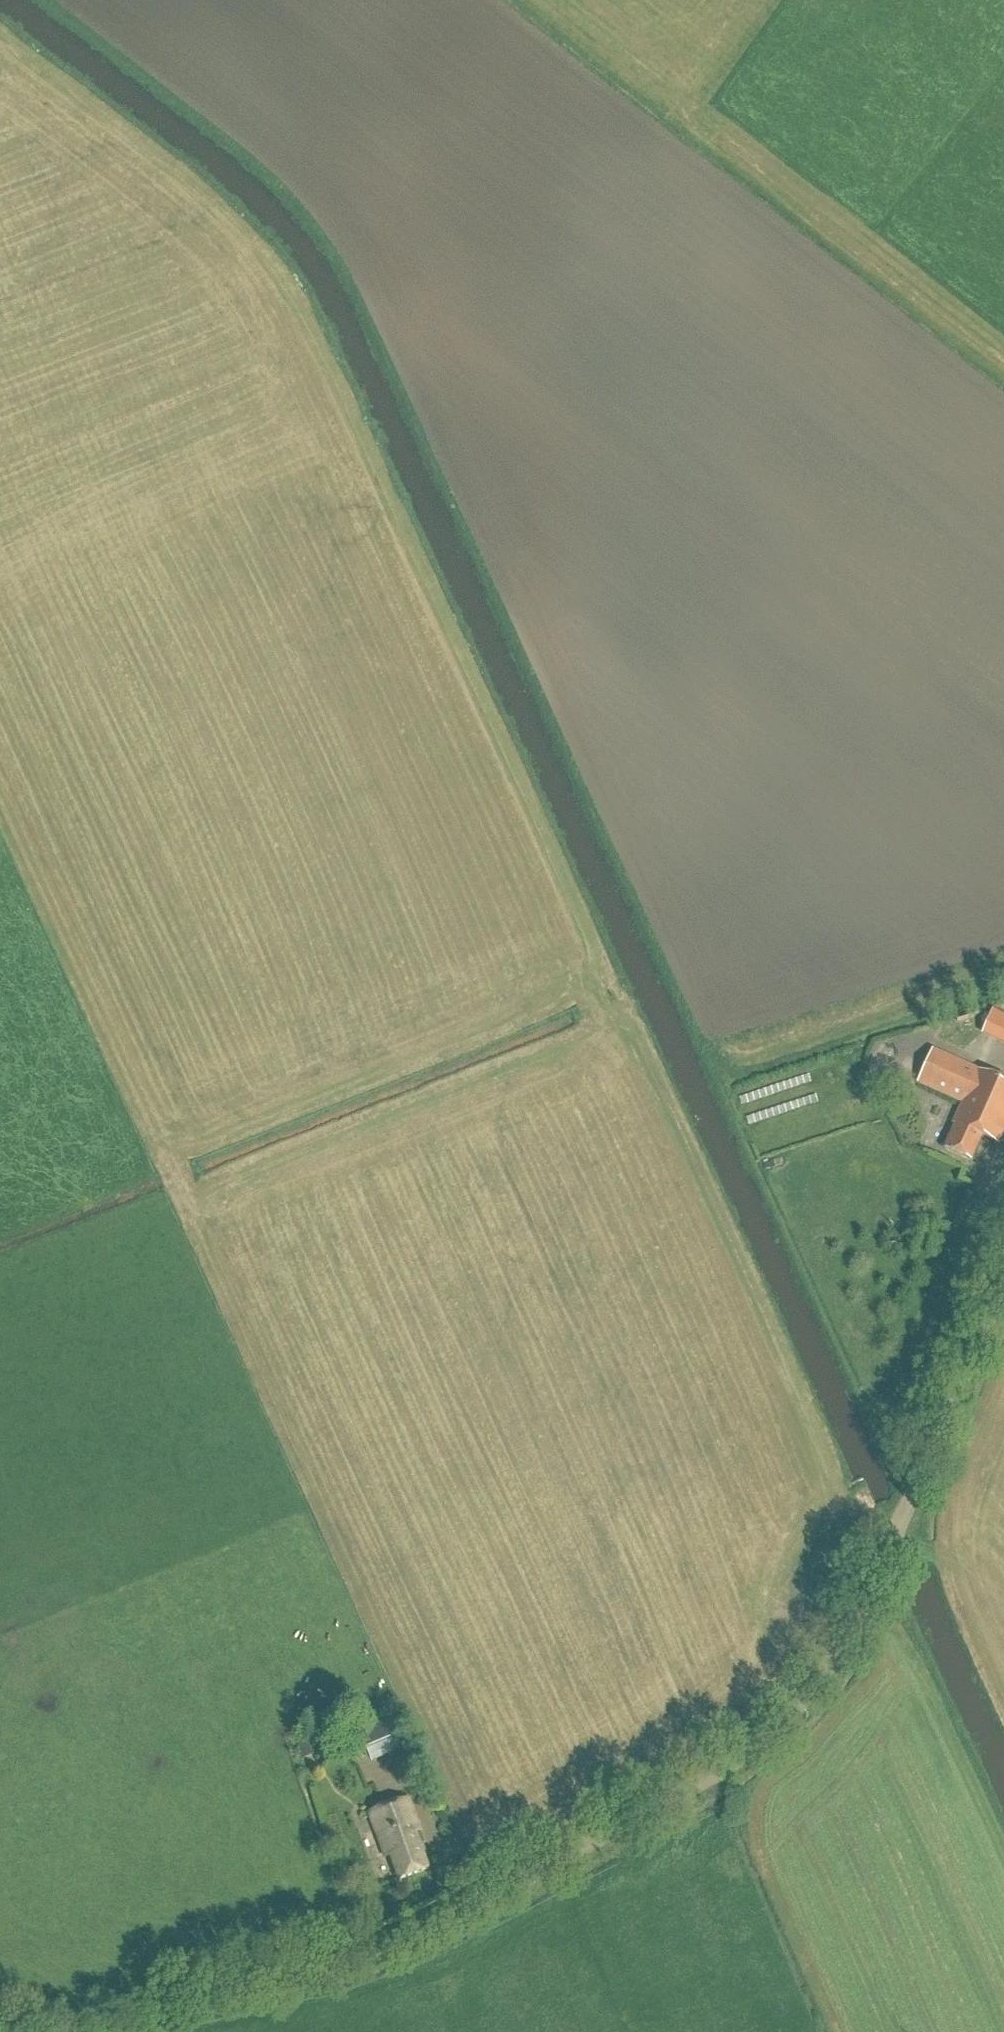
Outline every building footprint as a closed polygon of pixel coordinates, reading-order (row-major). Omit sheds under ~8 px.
[(982,1139),(999,1147),(1003,1135),(1003,1083),(933,1051),(918,1084),(962,1104),(951,1127),(942,1149),(971,1162),(982,1139)] [(359,1733),(371,1762),(405,1748),(393,1719),(359,1733)] [(296,1743),(303,1762),(320,1756),(314,1737),(296,1743)] [(429,1870),(416,1834),(423,1832),(411,1799),(371,1813),(387,1857),(392,1855),(401,1880),(429,1870)] [(361,1898),(384,1890),(363,1829),(359,1830),(354,1815),(334,1822),(361,1898)]
